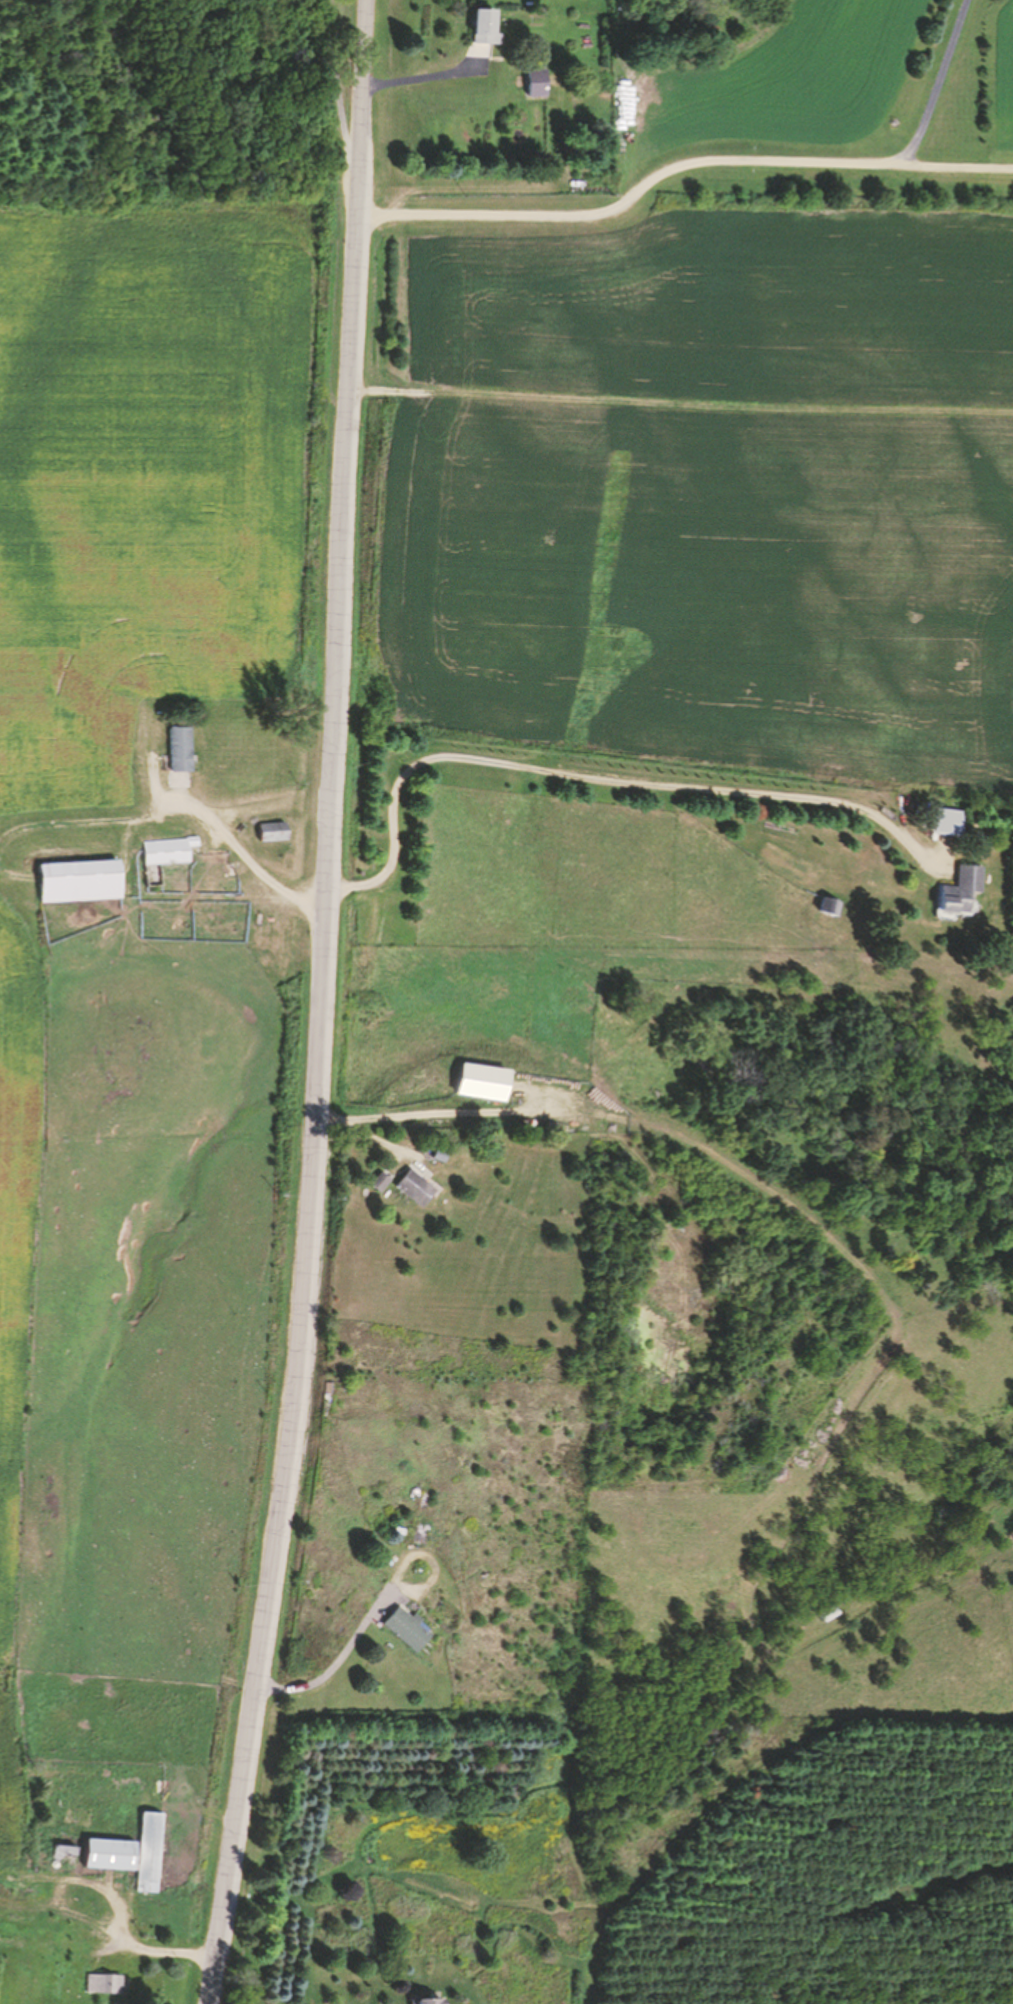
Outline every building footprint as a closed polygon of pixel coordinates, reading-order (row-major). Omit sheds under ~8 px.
[(470,47),(492,47),(492,12),(470,12),(470,47)] [(544,99),(544,72),(525,72),(525,99),(544,99)] [(168,773),(189,773),(189,728),(168,728),(168,773)] [(958,837),(959,812),(930,811),(930,836),(958,837)] [(257,825),(257,843),(283,843),(283,825),(257,825)] [(187,865),(187,848),(196,848),(196,841),(142,842),(143,866),(187,865)] [(118,901),(117,862),(38,866),(39,904),(118,901)] [(934,914),(976,916),(978,868),(953,867),(953,889),(935,888),(934,914)] [(833,919),(838,905),(821,900),(817,913),(833,919)] [(434,1191),(407,1168),(392,1186),(419,1208),(434,1191)] [(377,1193),(387,1181),(378,1172),(367,1184),(377,1193)] [(412,1654),(429,1637),(399,1607),(382,1624),(412,1654)] [(156,1895),(158,1814),(138,1813),(135,1894),(156,1895)] [(131,1871),(132,1842),(83,1841),(82,1870),(131,1871)] [(72,1847),(51,1847),(51,1859),(72,1859),(72,1847)] [(61,1951),(64,1963),(72,1962),(69,1949),(61,1951)] [(119,1976),(85,1976),(85,1994),(119,1994),(119,1976)]
